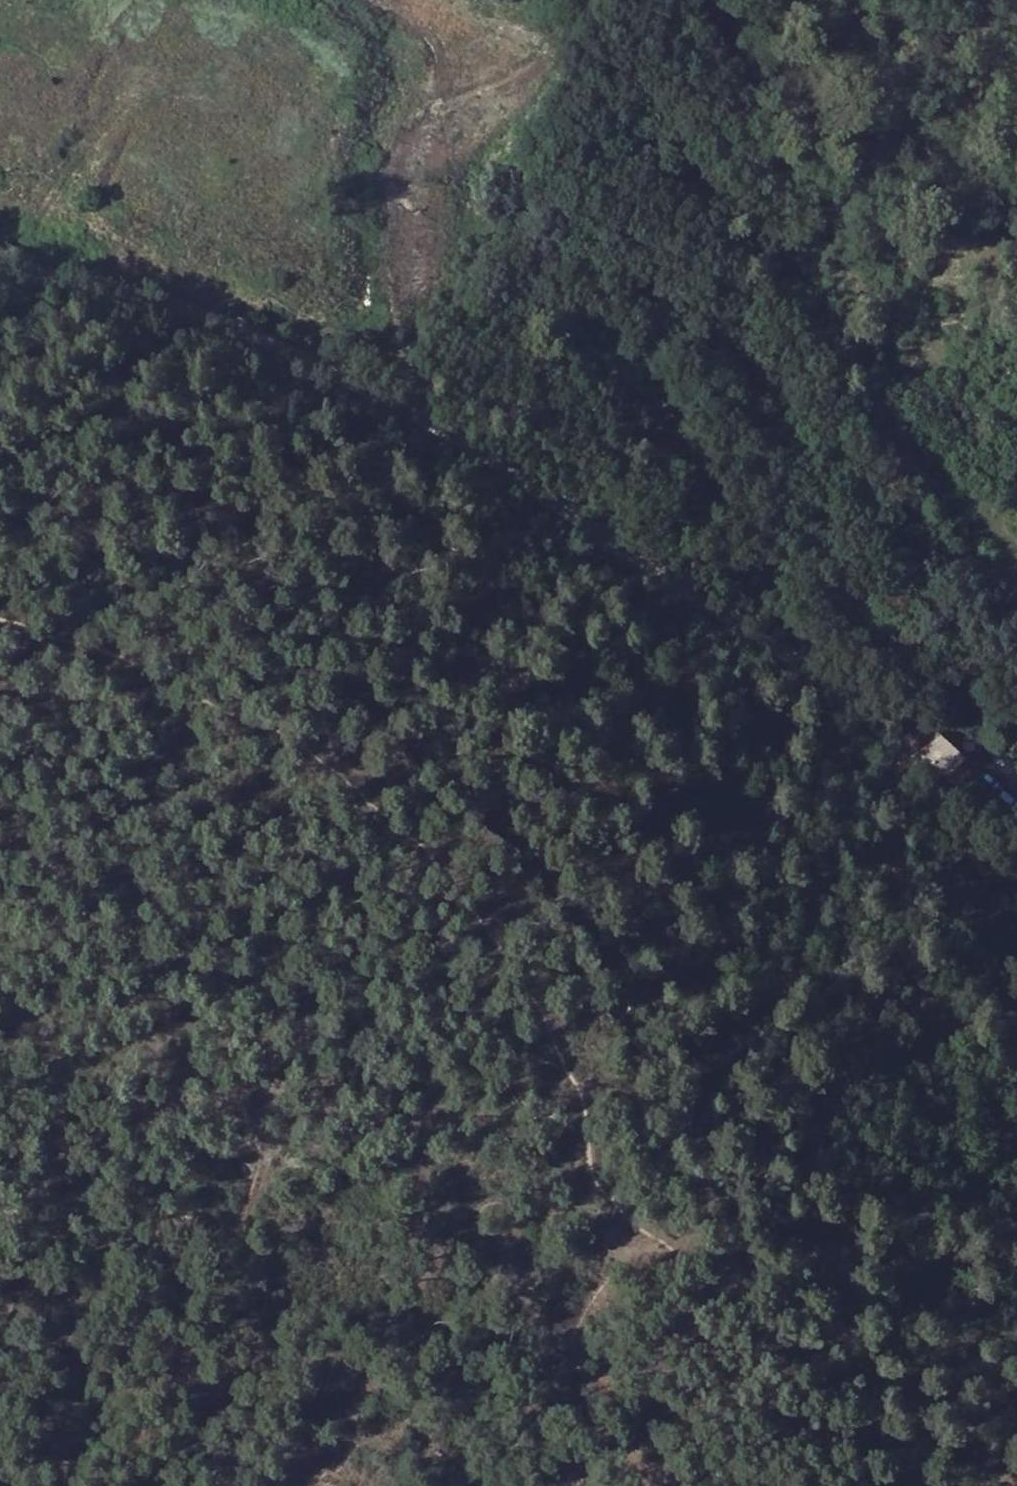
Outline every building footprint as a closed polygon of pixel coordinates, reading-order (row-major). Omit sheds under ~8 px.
[(959,781),(970,769),(944,745),(932,757),(959,781)]
